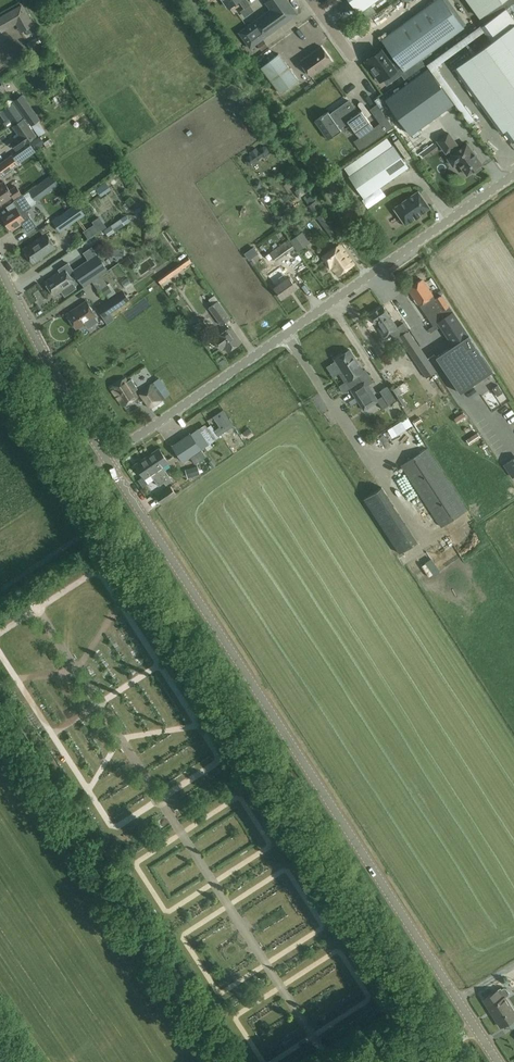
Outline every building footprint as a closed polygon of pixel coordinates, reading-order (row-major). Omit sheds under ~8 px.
[(249,24),(238,32),(250,48),(264,38),(269,44),(295,25),(291,19),(298,14),(288,0),(268,0),(266,2),(271,9),(249,24)] [(359,13),(377,0),(350,0),(359,13)] [(367,62),(371,68),(372,69),(371,70),(374,75),(376,74),(379,79),(381,81),(392,73),(396,77),(402,73),(406,79),(426,64),(421,57),(463,26),(444,0),(438,0),(383,40),(386,44),(387,45),(390,50),(384,54),(382,51),(379,53),(378,52),(373,56),(374,57),(367,62)] [(484,23),(505,8),(513,1),(513,0),(468,0),(484,23)] [(22,6),(0,19),(0,28),(3,33),(17,25),(22,34),(34,27),(22,6)] [(454,68),(502,133),(505,131),(513,142),(513,141),(513,20),(505,8),(484,23),(480,26),(491,41),(454,68)] [(262,50),(268,46),(264,40),(258,44),(262,50)] [(332,61),(322,46),(301,61),(311,76),(332,61)] [(279,53),(261,67),(281,93),(299,80),(279,53)] [(428,68),(385,99),(411,134),(453,103),(428,68)] [(39,120),(41,119),(23,94),(13,100),(31,126),(32,125),(39,136),(40,136),(43,140),(48,136),(45,132),(46,131),(39,120)] [(328,111),(315,121),(328,139),(342,130),(340,128),(348,122),(360,137),(374,127),(362,110),(358,113),(349,100),(333,112),(334,113),(331,115),(328,111)] [(24,117),(13,102),(3,110),(9,119),(5,122),(9,126),(13,123),(14,124),(24,117)] [(383,113),(376,118),(386,132),(394,127),(383,113)] [(24,118),(15,125),(22,134),(12,141),(18,149),(37,135),(24,118)] [(458,162),(467,175),(474,170),(475,172),(482,168),(480,165),(482,164),(467,143),(459,149),(456,145),(457,144),(448,133),(438,140),(446,152),(450,150),(453,154),(453,155),(448,158),(454,166),(458,162)] [(39,137),(32,142),(36,149),(41,146),(43,149),(54,142),(51,138),(43,143),(39,137)] [(18,151),(22,156),(29,149),(25,145),(18,151)] [(394,145),(349,176),(364,198),(409,167),(394,145)] [(247,165),(251,166),(255,163),(255,161),(262,156),(264,157),(268,155),(269,150),(266,147),(262,146),(258,148),(258,151),(256,147),(249,151),(252,155),(249,154),(245,157),(244,161),(247,165)] [(0,178),(19,164),(12,155),(0,163),(0,177),(0,178)] [(35,193),(38,197),(48,190),(58,183),(55,178),(52,174),(42,181),(32,189),(35,193)] [(10,190),(4,182),(2,183),(0,181),(0,204),(13,196),(14,198),(22,193),(16,186),(10,190)] [(106,182),(96,188),(101,194),(110,188),(106,182)] [(301,187),(295,191),(299,197),(305,193),(301,187)] [(396,210),(406,224),(415,217),(415,218),(420,215),(420,214),(430,207),(418,191),(406,199),(408,202),(396,210)] [(32,207),(24,194),(13,201),(18,207),(17,207),(16,207),(2,216),(10,229),(17,224),(18,225),(22,222),(22,221),(29,231),(37,225),(27,210),(32,207)] [(77,203),(58,217),(66,228),(85,214),(77,203)] [(337,229),(324,211),(316,217),(329,235),(328,236),(330,239),(333,237),(331,234),(337,229)] [(111,225),(116,231),(126,225),(121,218),(111,225)] [(92,225),(84,229),(88,235),(95,231),(92,225)] [(310,242),(302,232),(290,240),(298,251),(310,242)] [(33,263),(57,247),(47,233),(23,249),(33,263)] [(88,238),(81,242),(84,247),(91,242),(88,238)] [(273,251),(270,252),(277,261),(295,248),(288,239),(287,240),(273,251)] [(338,275),(353,264),(339,244),(322,257),(330,268),(332,267),(338,275)] [(188,257),(185,253),(178,258),(181,262),(188,257)] [(91,266),(76,276),(83,285),(107,269),(96,254),(88,260),(91,266)] [(181,262),(158,279),(164,287),(169,284),(168,282),(171,279),(170,278),(184,268),(185,269),(188,267),(187,265),(191,263),(193,265),(195,264),(193,261),(192,262),(188,257),(181,262)] [(60,271),(45,281),(55,296),(62,291),(65,295),(77,287),(74,283),(75,282),(69,273),(73,271),(74,270),(69,262),(59,269),(60,271)] [(279,267),(267,276),(275,287),(274,288),(281,298),(296,288),(289,278),(287,279),(279,267)] [(420,304),(434,325),(438,322),(453,345),(436,357),(460,392),(493,371),(441,294),(435,299),(433,295),(422,279),(409,288),(420,304)] [(98,290),(102,298),(113,293),(109,285),(98,290)] [(123,290),(98,307),(101,311),(100,312),(108,324),(115,319),(111,313),(130,300),(123,290)] [(76,307),(66,314),(72,321),(77,329),(81,326),(85,323),(86,326),(88,328),(93,325),(98,321),(96,319),(94,317),(95,316),(97,315),(92,308),(86,300),(76,307)] [(217,302),(209,308),(222,325),(231,318),(219,301),(217,302)] [(383,306),(369,315),(384,336),(390,332),(398,344),(402,341),(426,378),(437,371),(409,330),(404,323),(397,327),(383,306)] [(230,327),(216,337),(213,339),(220,349),(223,347),(227,352),(241,343),(230,327)] [(336,360),(326,366),(333,376),(338,373),(344,382),(348,380),(349,380),(354,387),(350,389),(363,409),(378,400),(367,384),(373,381),(365,369),(363,370),(350,349),(335,359),(336,360)] [(126,378),(111,387),(123,406),(138,396),(134,391),(138,388),(132,378),(128,381),(126,378)] [(152,382),(165,401),(171,396),(162,383),(161,383),(157,378),(152,382)] [(140,391),(151,409),(151,408),(153,411),(164,404),(151,384),(140,391)] [(498,384),(492,389),(497,396),(503,391),(498,384)] [(396,399),(387,385),(380,390),(389,404),(396,399)] [(214,430),(218,436),(233,425),(223,410),(213,416),(212,417),(219,427),(214,430)] [(206,456),(202,449),(191,433),(172,445),(183,462),(191,457),(195,463),(206,456)] [(159,448),(147,456),(164,482),(166,485),(172,480),(163,466),(169,462),(159,448)] [(427,448),(401,465),(442,526),(467,510),(427,448)] [(164,482),(147,456),(135,464),(145,478),(151,474),(159,486),(164,482)] [(513,477),(513,476),(513,458),(504,464),(513,477)] [(200,473),(198,465),(186,469),(189,477),(200,473)] [(398,470),(392,473),(404,496),(410,493),(398,470)] [(171,486),(156,496),(162,504),(176,494),(171,486)] [(417,542),(381,487),(364,498),(400,553),(417,542)] [(155,495),(149,499),(155,507),(160,503),(155,495)] [(426,560),(421,563),(429,574),(434,571),(426,560)] [(200,780),(210,776),(209,772),(198,776),(200,780)] [(501,989),(500,989),(484,999),(501,1026),(513,1018),(513,1010),(506,997),(509,995),(509,992),(507,988),(503,988),(501,989)]
